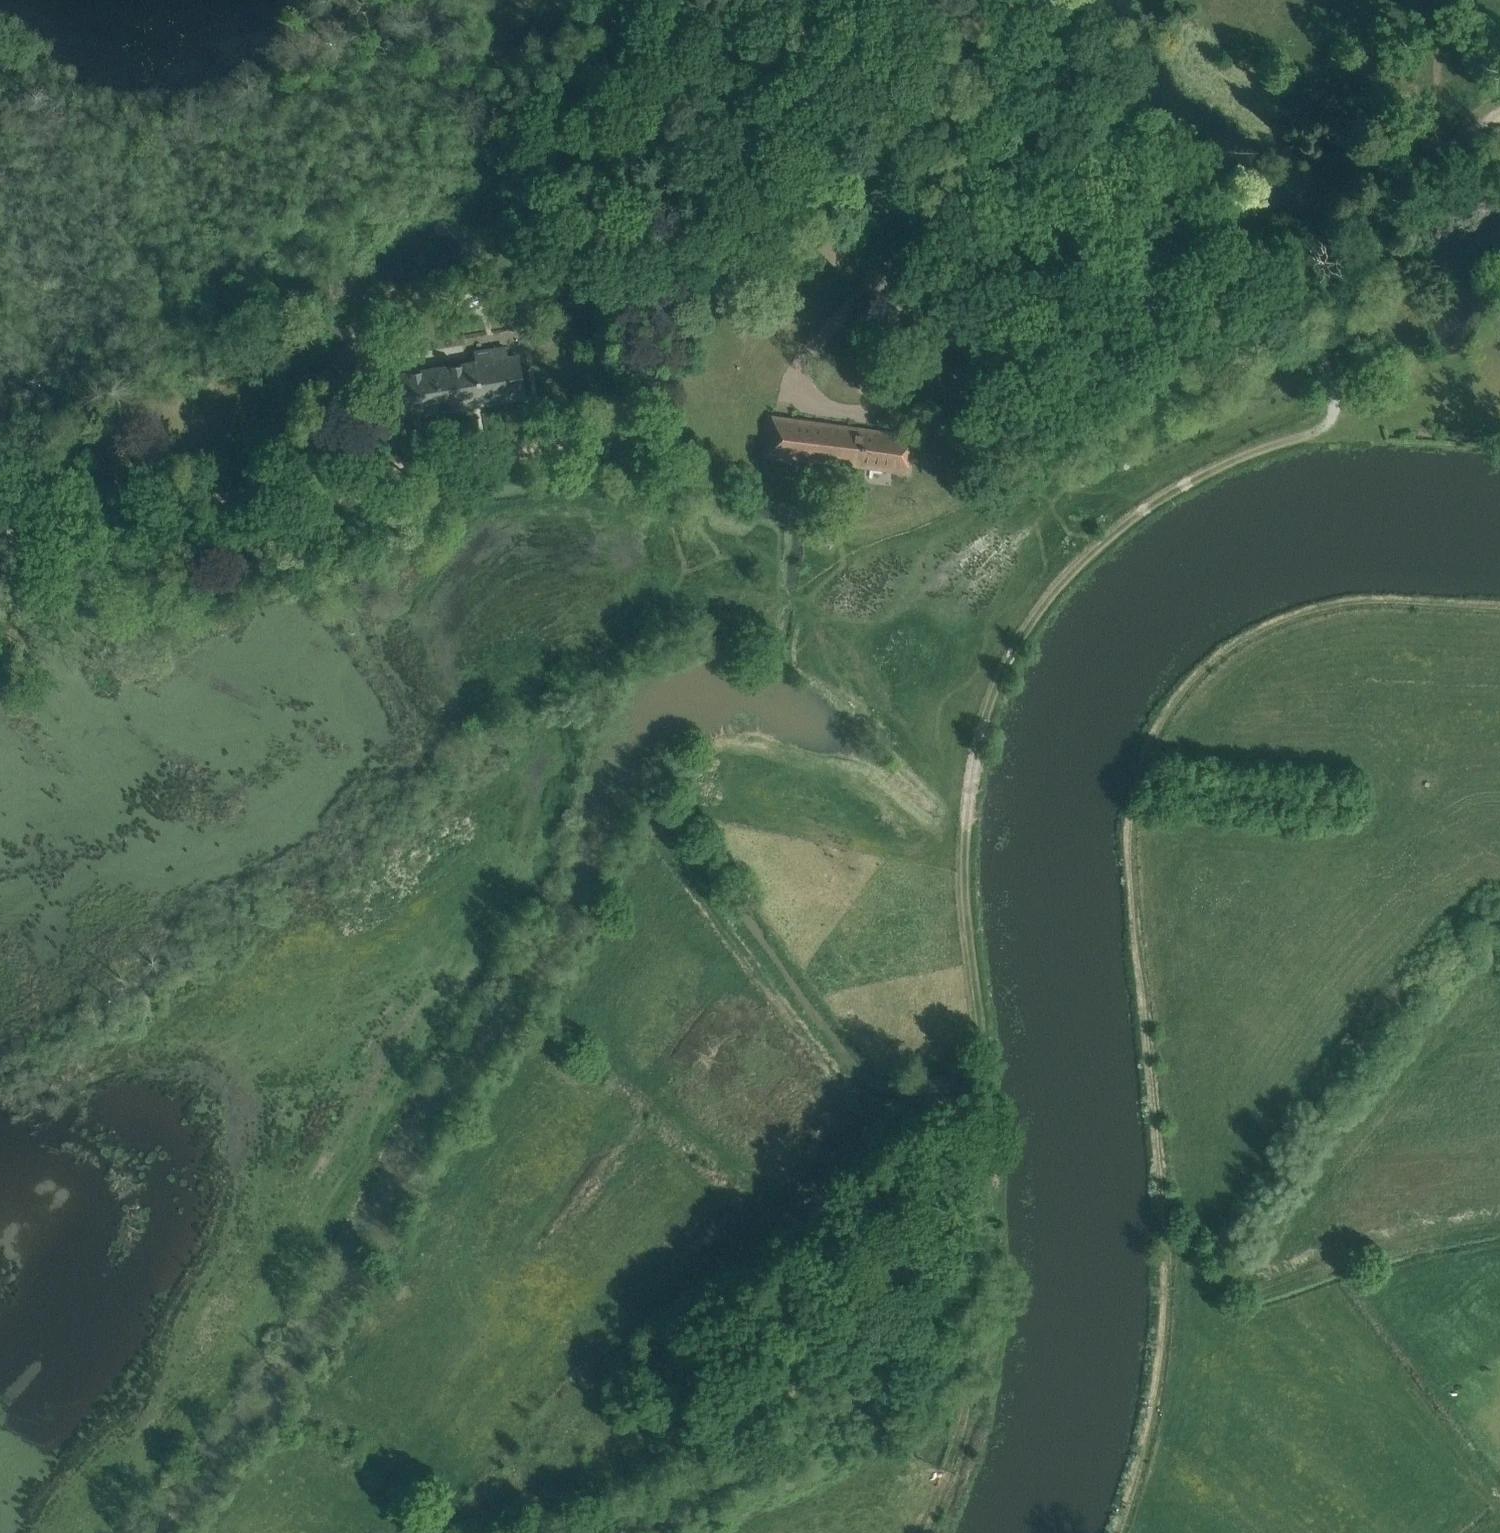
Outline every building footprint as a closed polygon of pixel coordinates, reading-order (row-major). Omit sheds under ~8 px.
[(475,350),(477,363),(397,376),(403,416),(524,397),(518,357),(507,358),(506,345),(475,350)] [(767,453),(907,471),(911,437),(771,420),(767,453)]
